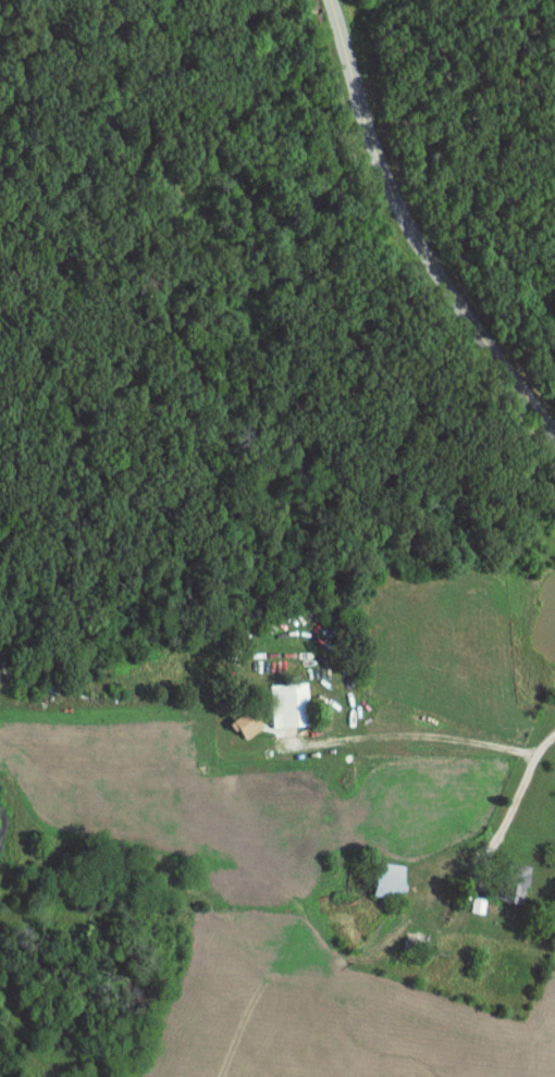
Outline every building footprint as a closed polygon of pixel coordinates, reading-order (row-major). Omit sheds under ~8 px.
[(282,683),(283,727),(313,726),(311,682),(282,683)] [(522,904),(532,867),(503,859),(493,896),(522,904)] [(402,899),(407,866),(374,861),(370,894),(402,899)]
